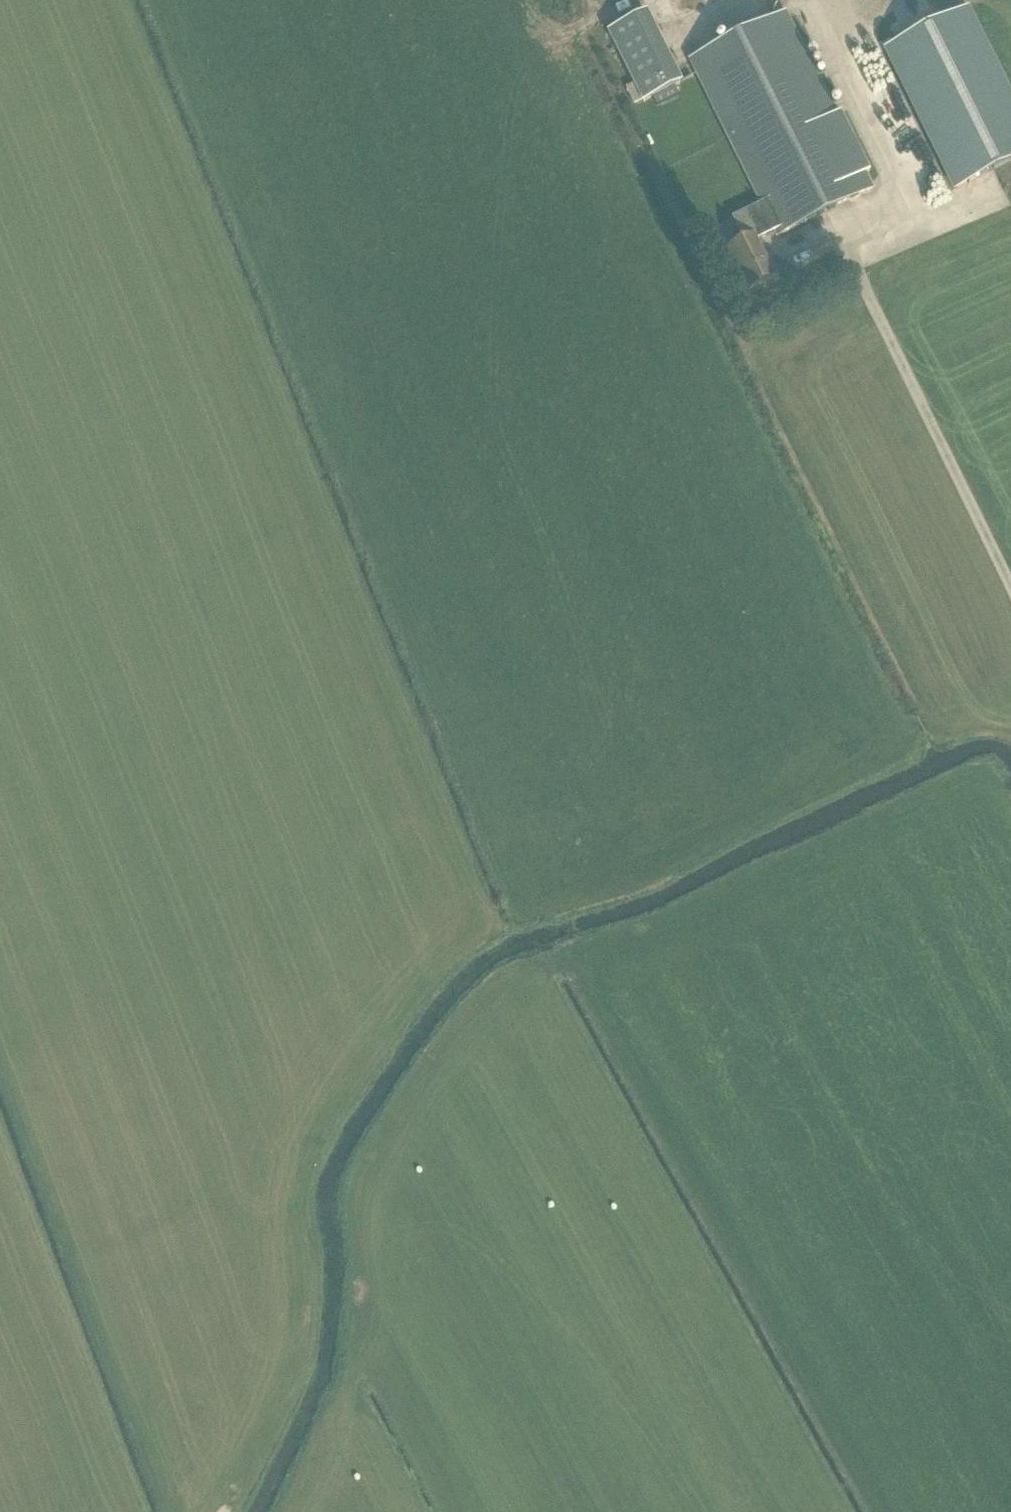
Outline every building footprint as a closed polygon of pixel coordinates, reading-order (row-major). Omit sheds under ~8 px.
[(971,6),(885,48),(954,191),(1010,163),(1010,88),(971,6)] [(644,101),(679,84),(644,13),(609,31),(644,101)] [(777,236),(874,188),(787,13),(690,60),(761,203),(733,217),(744,240),(727,249),(735,267),(738,265),(750,289),(776,277),(758,240),(775,231),(777,236)]
